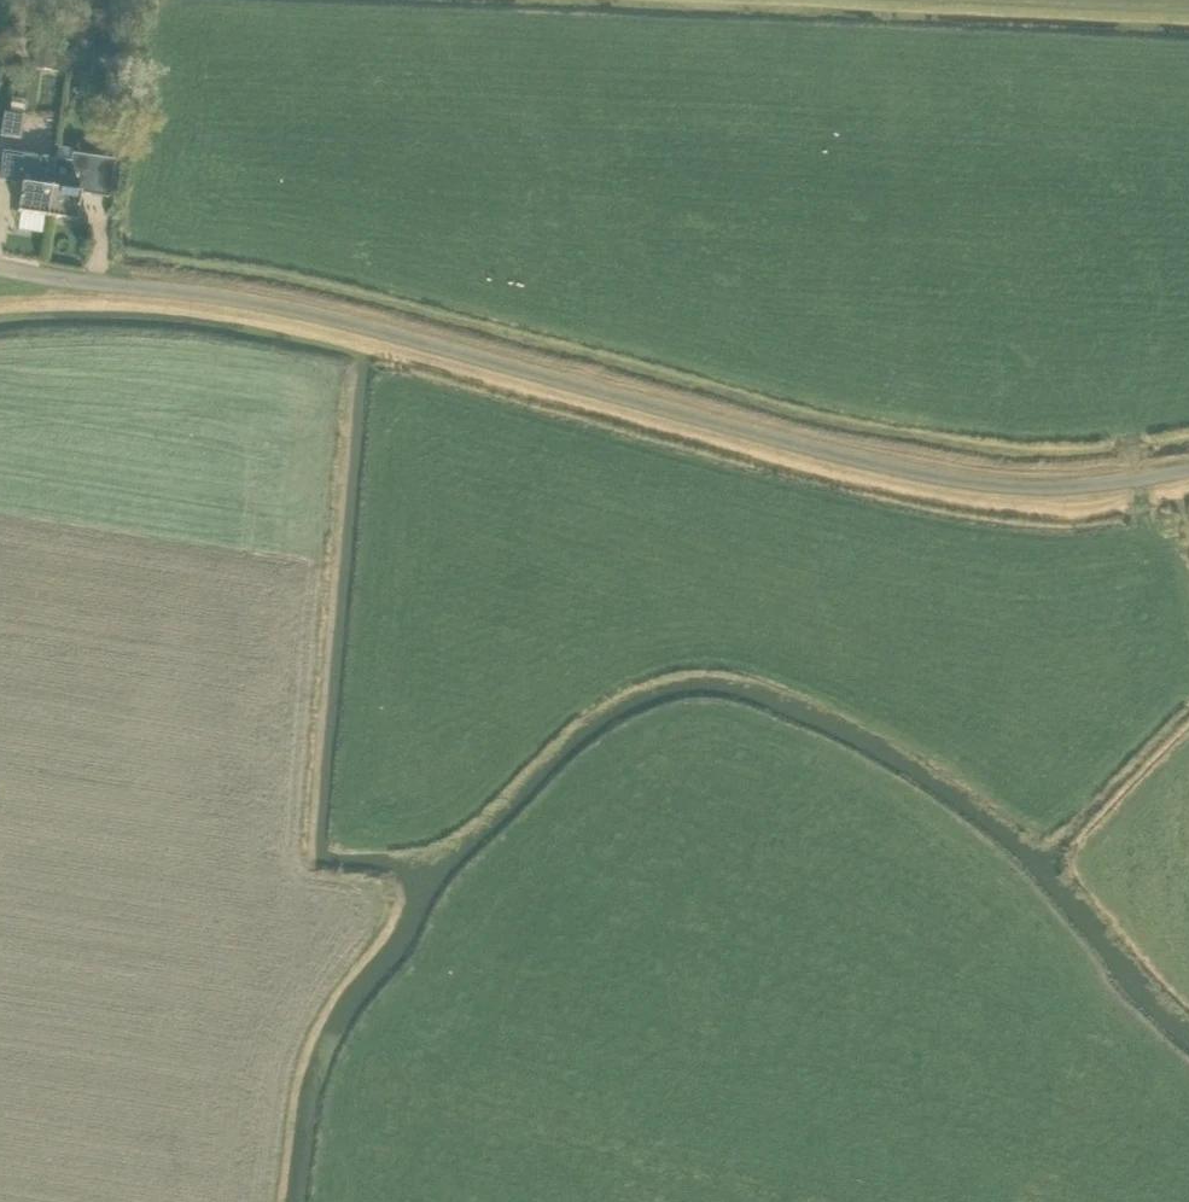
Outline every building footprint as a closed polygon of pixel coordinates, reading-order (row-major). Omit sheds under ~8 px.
[(120,114),(122,95),(105,93),(103,112),(120,114)] [(0,137),(20,140),(24,116),(4,112),(0,137)] [(53,178),(56,159),(41,157),(4,152),(0,179),(0,181),(21,184),(17,213),(45,217),(50,177),(53,178)] [(50,177),(45,217),(77,222),(81,193),(109,197),(114,159),(71,152),(70,161),(56,159),(53,178),(50,177)]
